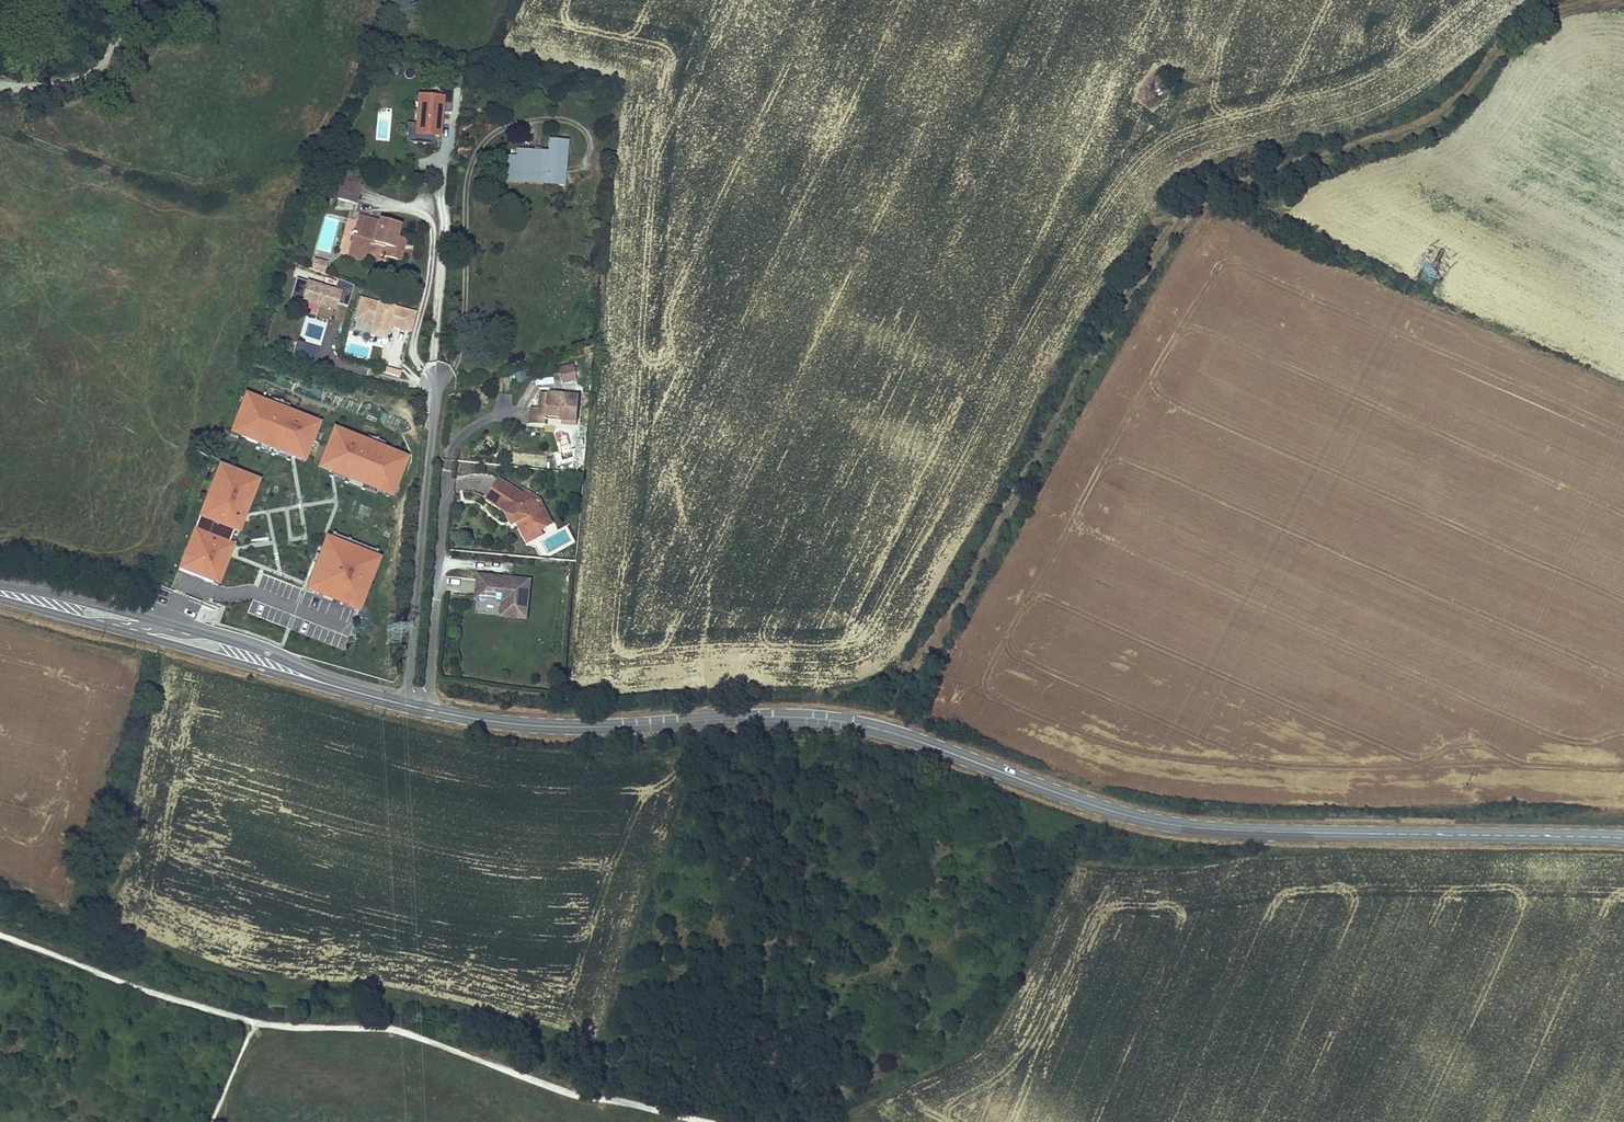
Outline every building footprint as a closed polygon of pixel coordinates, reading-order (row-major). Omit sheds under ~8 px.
[(415,132),(442,135),(447,93),(418,90),(415,132)] [(567,141),(549,140),(548,149),(566,151),(567,141)] [(563,185),(564,175),(546,173),(548,152),(539,151),(539,154),(534,154),(534,151),(517,149),(516,157),(515,174),(526,175),(525,178),(544,179),(544,184),(563,186),(563,185)] [(548,152),(546,173),(564,175),(566,151),(548,149),(548,152)] [(516,157),(507,156),(505,181),(544,184),(544,179),(525,178),(526,175),(515,174),(516,157)] [(357,174),(341,170),(339,178),(355,182),(357,174)] [(355,182),(339,178),(334,196),(351,201),(356,183),(355,182)] [(362,228),(364,218),(358,216),(355,226),(362,228)] [(399,225),(379,219),(379,221),(364,218),(362,228),(355,226),(349,249),(363,253),(366,243),(373,245),(374,243),(383,246),(383,247),(381,254),(396,257),(398,249),(402,251),(405,239),(396,237),(399,225)] [(363,253),(349,249),(347,256),(361,259),(363,253)] [(323,274),(327,263),(314,258),(310,270),(323,274)] [(296,276),(290,304),(316,313),(320,303),(336,308),(337,301),(348,306),(354,284),(337,278),(335,287),(296,276)] [(360,294),(350,328),(384,339),(389,324),(411,330),(416,310),(360,294)] [(315,364),(319,348),(295,342),(291,358),(315,364)] [(583,373),(579,362),(566,367),(570,377),(583,373)] [(229,432),(305,462),(322,421),(246,391),(229,432)] [(546,425),(546,419),(546,416),(559,417),(559,420),(562,421),(577,422),(579,395),(540,392),(539,408),(531,407),(529,423),(546,425)] [(410,455),(334,425),(317,467),(394,497),(410,455)] [(177,569),(219,586),(236,544),(229,541),(234,531),(240,533),(261,478),(219,462),(198,517),(199,517),(195,528),(193,527),(177,569)] [(552,524),(539,499),(533,502),(532,500),(526,503),(521,500),(524,495),(499,479),(486,499),(508,512),(506,514),(512,525),(517,523),(527,543),(542,535),(540,530),(552,524)] [(540,499),(527,491),(524,495),(521,500),(526,503),(532,500),(533,502),(539,499),(540,499)] [(326,534),(304,590),(360,612),(382,556),(326,534)] [(523,617),(526,579),(475,574),(473,598),(500,601),(498,615),(523,617)]
